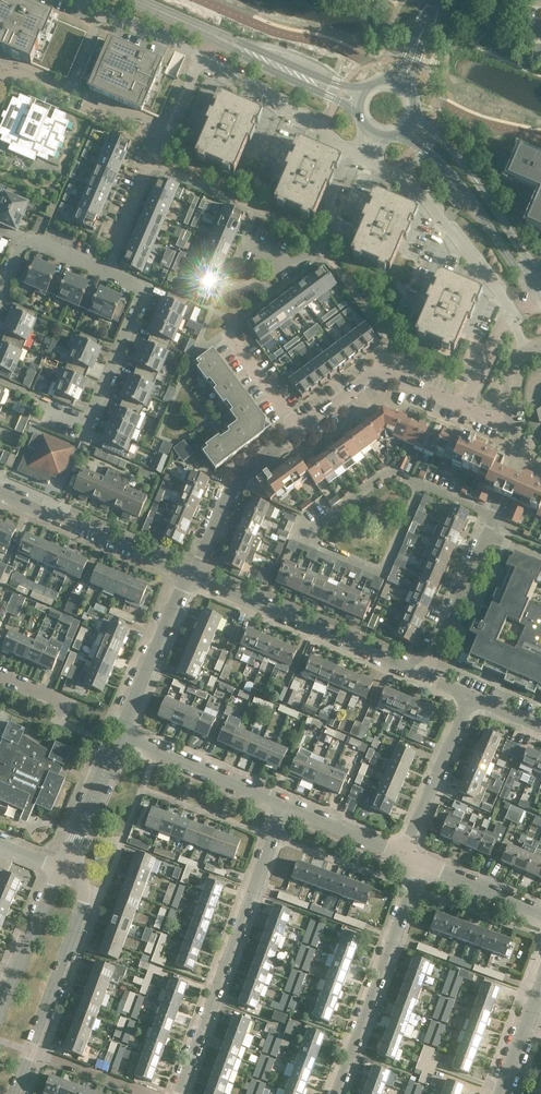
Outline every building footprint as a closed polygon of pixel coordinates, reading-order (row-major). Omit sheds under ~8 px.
[(31,64),(31,63),(67,78),(86,32),(54,18),(54,17),(31,7),(30,8),(27,6),(23,5),(24,4),(14,0),(0,0),(0,51),(31,64)] [(110,42),(109,42),(98,37),(79,82),(90,87),(89,89),(142,111),(142,110),(159,117),(176,78),(166,74),(168,68),(162,65),(162,64),(146,57),(147,55),(139,52),(138,51),(136,53),(110,42)] [(31,100),(20,95),(18,100),(13,98),(6,113),(4,112),(1,118),(4,119),(0,128),(0,135),(2,136),(0,141),(10,145),(8,150),(34,161),(36,156),(46,161),(48,156),(53,158),(60,143),(62,144),(65,138),(62,137),(69,122),(64,120),(66,115),(55,110),(51,120),(26,110),(31,100)] [(221,170),(229,173),(230,171),(234,172),(247,141),(250,142),(255,131),(252,130),(255,124),(258,125),(262,114),(260,113),(260,112),(240,104),(221,95),(220,96),(218,95),(213,105),(216,107),(213,113),(210,112),(205,123),(208,124),(195,155),(199,157),(197,160),(205,163),(206,160),(223,167),(221,170)] [(111,134),(106,146),(126,154),(127,153),(125,152),(126,149),(128,150),(131,143),(111,134)] [(276,206),(284,209),(285,206),(302,213),(300,216),(308,219),(309,216),(313,218),(327,187),(329,188),(334,177),(331,176),(334,169),(337,170),(341,160),(339,158),(320,149),(300,141),(299,142),(297,140),(292,151),(295,152),(292,159),(289,158),(284,169),(287,170),(274,201),(278,203),(276,206)] [(123,161),(126,154),(106,146),(101,156),(122,165),(122,164),(120,163),(122,160),(123,161)] [(519,149),(507,177),(540,191),(526,223),(540,230),(540,159),(519,149)] [(119,172),(122,165),(101,156),(97,167),(117,176),(117,175),(116,174),(117,171),(119,172)] [(114,182),(117,176),(97,167),(92,178),(112,187),(113,186),(111,185),(112,182),(114,182)] [(154,188),(154,189),(174,197),(179,186),(159,177),(156,185),(158,185),(156,188),(154,188)] [(112,188),(112,187),(92,178),(88,189),(108,197),(110,191),(109,190),(110,187),(112,188)] [(0,204),(0,208),(22,217),(28,203),(18,199),(20,193),(7,187),(0,204)] [(107,199),(108,197),(88,189),(83,200),(103,208),(106,202),(104,201),(105,198),(107,199)] [(149,200),(169,208),(174,197),(154,189),(151,195),(153,196),(152,199),(150,199),(149,200)] [(377,267),(385,271),(386,268),(390,270),(403,238),(406,240),(410,229),(408,228),(411,221),(413,222),(418,211),(415,210),(416,209),(396,201),(376,192),(376,193),(373,192),(369,203),(371,204),(368,211),(366,210),(361,220),(364,221),(350,253),(354,254),(353,257),(361,260),(362,258),(378,265),(377,267)] [(102,209),(103,208),(83,200),(78,211),(98,219),(101,213),(99,212),(101,209),(102,209)] [(145,210),(165,219),(169,208),(149,200),(147,206),(148,207),(147,210),(145,209),(145,210)] [(51,219),(52,216),(56,207),(50,204),(45,216),(51,219)] [(221,204),(216,215),(220,217),(240,226),(240,225),(239,224),(240,221),(242,221),(245,214),(225,206),(221,204)] [(16,231),(22,217),(0,208),(0,224),(16,231)] [(140,221),(160,230),(165,219),(145,210),(142,217),(144,218),(142,221),(141,220),(140,221)] [(98,220),(98,219),(78,211),(73,222),(93,230),(96,223),(95,223),(96,219),(98,220)] [(216,215),(211,226),(215,228),(235,236),(236,235),(234,235),(235,232),(237,232),(240,226),(220,217),(216,215)] [(135,232),(155,241),(160,230),(140,221),(140,222),(141,223),(140,226),(138,225),(135,232)] [(231,242),(232,243),(235,236),(215,228),(211,239),(231,247),(231,246),(229,245),(231,242)] [(131,243),(151,252),(155,241),(135,232),(135,233),(137,234),(135,237),(134,236),(131,243)] [(163,237),(161,243),(173,248),(176,242),(163,237)] [(226,253),(228,254),(231,247),(211,239),(206,250),(226,258),(227,257),(225,256),(226,253)] [(126,254),(146,262),(151,252),(131,243),(130,244),(132,245),(131,248),(129,247),(126,254)] [(224,258),(226,259),(226,258),(206,250),(201,260),(221,269),(224,262),(222,262),(224,258)] [(124,258),(121,265),(141,274),(142,273),(148,275),(152,265),(146,263),(146,262),(126,254),(126,255),(127,255),(126,259),(124,258)] [(36,288),(46,266),(40,263),(39,265),(28,260),(19,281),(36,288)] [(219,269),(221,270),(221,269),(201,260),(197,271),(217,280),(220,273),(218,272),(219,269)] [(46,266),(36,288),(34,291),(45,296),(47,292),(52,295),(61,275),(51,270),(52,268),(46,266)] [(316,275),(314,274),(314,275),(327,292),(336,285),(323,267),(317,272),(318,273),(316,275)] [(215,280),(216,281),(217,280),(197,271),(192,282),(212,291),(215,284),(213,283),(215,280)] [(441,348),(449,352),(450,349),(454,351),(467,319),(470,320),(475,310),(472,309),(475,302),(477,303),(482,292),(479,291),(480,290),(460,282),(440,273),(440,274),(437,273),(433,284),(435,285),(432,292),(430,291),(425,301),(428,302),(414,334),(418,335),(417,338),(425,341),(426,339),(442,346),(441,348)] [(71,279),(61,275),(52,295),(69,302),(78,280),(72,277),(71,279)] [(305,281),(304,282),(317,299),(320,302),(329,295),(327,292),(314,275),(308,279),(309,280),(306,282),(305,281)] [(84,282),(78,280),(69,302),(85,309),(94,289),(83,284),(84,282)] [(210,291),(212,292),(212,291),(192,282),(187,293),(207,302),(210,295),(209,294),(210,291)] [(295,289),(308,306),(317,299),(304,282),(298,286),(299,287),(297,290),(296,288),(295,289)] [(104,293),(94,289),(85,309),(101,316),(111,294),(105,291),(104,293)] [(285,296),(298,313),(308,306),(295,289),(289,293),(290,294),(287,297),(286,295),(285,296)] [(161,310),(182,319),(182,318),(183,317),(189,302),(169,293),(164,304),(162,303),(160,310),(161,310)] [(116,298),(117,296),(111,294),(101,316),(118,323),(126,303),(116,298)] [(283,300),(282,299),(276,303),(289,320),(298,313),(285,296),(284,296),(285,298),(283,300)] [(347,305),(344,301),(337,307),(340,310),(347,305)] [(272,306),(266,310),(279,327),(283,332),(292,325),(289,320),(276,303),(275,303),(276,305),(273,307),(272,306)] [(11,316),(8,321),(30,331),(38,314),(17,306),(13,316),(11,316)] [(345,316),(352,311),(349,308),(342,313),(345,316)] [(335,309),(328,314),(331,317),(338,312),(335,309)] [(182,319),(161,310),(160,313),(158,312),(156,318),(157,319),(156,321),(156,322),(177,331),(182,319)] [(264,314),(263,313),(257,317),(270,334),(279,327),(266,310),(265,311),(267,312),(264,314)] [(324,322),(331,317),(328,314),(321,319),(324,322)] [(335,323),(342,318),(340,315),(333,320),(335,323)] [(273,339),(270,334),(257,317),(256,318),(257,319),(254,321),(253,320),(247,324),(258,339),(255,341),(261,348),(273,339)] [(335,323),(333,320),(326,325),(328,329),(335,323)] [(8,328),(3,339),(23,347),(30,331),(8,321),(6,327),(8,328)] [(177,331),(156,322),(156,321),(155,321),(152,327),(154,328),(150,338),(170,347),(177,331)] [(196,331),(196,333),(199,334),(202,327),(189,322),(187,327),(196,331)] [(310,329),(313,333),(320,327),(317,324),(310,329)] [(378,341),(365,324),(356,331),(369,348),(370,348),(368,346),(371,344),(372,346),(378,341)] [(320,327),(313,333),(315,336),(322,331),(320,327)] [(306,338),(313,333),(310,329),(303,334),(306,338)] [(362,351),(363,353),(369,348),(356,331),(346,338),(359,355),(360,355),(359,353),(362,351)] [(74,349),(96,359),(98,353),(96,352),(101,341),(81,333),(74,349)] [(315,336),(313,333),(306,338),(308,341),(315,336)] [(300,340),(297,337),(290,342),(293,345),(300,340)] [(143,348),(141,354),(163,363),(170,347),(150,338),(145,349),(143,348)] [(189,338),(183,352),(190,355),(196,341),(189,338)] [(352,358),(353,360),(359,355),(346,338),(337,345),(350,362),(351,362),(350,360),(352,358)] [(16,363),(23,347),(3,339),(0,346),(0,356),(16,363)] [(283,347),(286,351),(293,345),(290,342),(283,347)] [(298,351),(305,346),(302,343),(295,348),(298,351)] [(343,365),(344,367),(350,362),(337,345),(327,352),(340,369),(341,369),(340,367),(343,365)] [(298,351),(295,348),(288,353),(291,357),(298,351)] [(67,366),(87,374),(91,364),(93,365),(96,359),(74,349),(67,366)] [(281,349),(274,354),(277,358),(284,352),(281,349)] [(230,372),(221,361),(213,350),(196,362),(200,367),(197,369),(207,382),(210,380),(213,385),(230,372)] [(338,369),(339,370),(340,369),(327,352),(318,359),(331,376),(337,372),(335,371),(338,369)] [(140,360),(136,371),(156,379),(163,363),(141,354),(138,360),(140,360)] [(278,360),(281,364),(288,358),(285,355),(278,360)] [(9,380),(16,363),(0,356),(0,376),(9,380)] [(331,376),(318,359),(308,366),(321,384),(327,379),(326,378),(329,376),(330,377),(331,376)] [(60,382),(82,391),(84,385),(82,384),(87,374),(67,366),(60,382)] [(321,384),(308,366),(299,373),(312,391),(318,386),(317,385),(319,383),(320,384),(321,384)] [(177,370),(174,376),(180,379),(182,373),(177,370)] [(127,386),(149,396),(149,395),(156,379),(136,371),(131,381),(129,380),(127,386)] [(246,394),(230,372),(213,385),(216,389),(214,391),(224,404),(226,402),(229,407),(246,394)] [(310,390),(311,391),(312,391),(299,373),(289,380),(302,398),(308,393),(307,392),(310,390)] [(191,395),(203,389),(199,379),(186,385),(191,395)] [(52,399),(73,407),(77,397),(79,397),(82,391),(60,382),(52,399)] [(149,395),(149,396),(127,386),(124,392),(126,393),(122,403),(142,412),(144,407),(148,408),(153,397),(149,395)] [(266,421),(246,394),(229,407),(233,411),(230,413),(237,423),(265,427),(266,421)] [(114,420),(114,419),(135,428),(142,412),(122,403),(117,414),(115,413),(112,419),(114,420)] [(22,408),(14,405),(12,410),(20,413),(22,408)] [(378,439),(379,441),(386,440),(383,413),(382,406),(364,419),(379,439),(378,439)] [(386,440),(393,439),(394,437),(393,437),(403,415),(382,406),(383,413),(386,440)] [(407,416),(404,415),(403,415),(393,437),(394,437),(403,441),(411,423),(405,421),(407,416)] [(109,431),(130,440),(135,428),(114,419),(114,420),(113,422),(111,422),(109,428),(110,428),(109,431)] [(144,419),(141,423),(149,429),(152,425),(144,419)] [(361,422),(363,426),(358,430),(370,445),(378,439),(379,439),(364,419),(361,422)] [(419,422),(417,426),(411,423),(403,441),(414,446),(423,424),(419,422)] [(265,427),(237,423),(228,430),(229,432),(225,435),(238,452),(264,433),(265,427)] [(425,429),(427,425),(423,424),(414,446),(424,450),(432,432),(425,429)] [(130,440),(109,431),(108,430),(105,437),(107,438),(102,448),(122,457),(125,451),(129,453),(133,441),(130,440)] [(358,430),(352,434),(350,430),(346,433),(361,452),(370,445),(358,430)] [(438,435),(432,432),(424,450),(434,455),(436,451),(436,450),(439,443),(444,432),(440,431),(438,435)] [(439,443),(436,450),(436,451),(445,454),(446,451),(455,454),(453,459),(463,463),(461,466),(479,474),(481,470),(489,474),(485,484),(479,482),(472,497),(485,503),(490,491),(498,494),(513,501),(506,519),(517,524),(524,508),(520,506),(522,500),(531,504),(529,508),(538,511),(539,512),(540,506),(540,491),(528,486),(530,483),(532,484),(534,478),(525,474),(522,480),(507,473),(499,470),(504,460),(497,457),(495,460),(472,450),(474,443),(478,445),(481,439),(476,437),(475,441),(463,436),(461,440),(444,432),(439,443)] [(51,473),(60,477),(72,449),(34,433),(17,471),(48,484),(50,481),(50,480),(49,479),(48,478),(51,473)] [(346,433),(343,435),(346,439),(340,443),(352,459),(361,452),(346,433)] [(215,469),(227,461),(238,452),(225,435),(221,439),(219,436),(206,446),(207,449),(203,452),(215,469)] [(184,440),(173,448),(178,455),(189,447),(184,440)] [(332,443),(328,446),(343,465),(346,470),(355,463),(352,459),(340,443),(334,447),(332,443)] [(325,449),(328,452),(322,456),(334,472),(343,465),(328,446),(325,449)] [(109,455),(96,449),(94,455),(106,461),(109,455)] [(16,456),(10,454),(5,466),(11,468),(16,456)] [(314,457),(311,459),(325,479),(329,483),(338,477),(334,472),(322,456),(317,460),(314,457)] [(307,474),(316,486),(325,479),(311,459),(307,462),(310,465),(305,469),(304,470),(307,474)] [(121,460),(119,466),(124,469),(127,463),(121,460)] [(265,499),(267,497),(270,501),(284,491),(286,494),(302,483),(299,479),(307,474),(304,470),(305,469),(298,461),(272,481),(264,471),(261,474),(263,477),(258,480),(256,477),(249,482),(246,490),(265,499)] [(117,508),(125,488),(130,477),(109,468),(104,479),(95,499),(102,502),(100,507),(108,510),(110,505),(117,508)] [(140,468),(138,474),(150,480),(153,474),(140,468)] [(185,469),(180,480),(187,483),(207,492),(209,487),(206,486),(209,479),(192,472),(185,469)] [(88,496),(95,499),(104,479),(82,470),(73,489),(81,492),(79,497),(86,501),(88,496)] [(359,479),(362,484),(367,480),(364,475),(359,479)] [(200,501),(202,496),(205,497),(207,492),(187,483),(182,494),(200,501)] [(139,517),(147,498),(125,488),(117,508),(124,511),(122,516),(130,519),(132,514),(139,517)] [(159,491),(157,496),(162,498),(163,498),(166,491),(160,489),(159,491)] [(200,501),(182,494),(178,505),(198,513),(200,508),(197,507),(200,501)] [(249,504),(247,503),(244,508),(264,516),(270,519),(275,508),(252,498),(249,504)] [(302,511),(312,504),(309,500),(300,507),(302,511)] [(173,503),(168,513),(173,516),(190,523),(193,517),(195,518),(198,513),(178,505),(173,503)] [(467,525),(469,520),(466,519),(469,513),(452,505),(447,517),(467,525)] [(242,513),(245,514),(242,520),(260,527),(264,516),(244,508),(242,513)] [(150,510),(147,517),(153,520),(156,513),(150,510)] [(190,523),(173,516),(168,526),(188,535),(190,530),(188,529),(190,523)] [(147,533),(153,520),(147,517),(141,531),(147,533)] [(459,535),(462,529),(465,530),(467,525),(447,517),(442,528),(459,535)] [(240,526),(237,525),(235,530),(255,538),(260,527),(242,520),(240,526)] [(3,524),(0,532),(0,552),(5,554),(16,530),(3,524)] [(437,525),(432,536),(437,538),(457,547),(460,542),(457,541),(459,535),(442,528),(437,525)] [(186,540),(188,535),(168,526),(164,538),(181,545),(183,539),(186,540)] [(233,542),(256,552),(261,541),(255,538),(235,530),(233,535),(236,536),(233,542)] [(39,539),(26,534),(16,558),(28,563),(31,558),(39,539)] [(450,557),(453,551),(455,552),(457,547),(437,538),(433,549),(450,557)] [(51,545),(39,539),(31,558),(43,563),(51,545)] [(226,551),(246,560),(252,562),(256,552),(233,542),(231,547),(228,546),(226,551)] [(63,550),(51,545),(43,563),(55,568),(63,550)] [(428,547),(424,558),(428,560),(448,569),(450,564),(448,563),(450,557),(433,549),(428,547)] [(55,568),(53,574),(65,579),(67,574),(75,555),(63,550),(55,568)] [(224,564),(241,571),(246,560),(226,551),(224,556),(226,557),(224,564)] [(462,651),(470,654),(466,663),(473,666),(472,668),(481,672),(483,667),(506,677),(504,681),(513,685),(514,684),(526,689),(525,691),(534,695),(536,690),(540,692),(540,563),(531,559),(514,552),(511,559),(509,558),(505,567),(510,569),(500,592),(496,590),(492,599),(494,600),(489,610),(481,606),(475,619),(476,620),(475,622),(474,622),(469,634),(470,634),(468,640),(467,640),(462,651)] [(67,574),(80,579),(88,561),(75,555),(67,574)] [(285,559),(276,582),(282,585),(281,588),(286,590),(294,570),(297,564),(285,559)] [(441,578),(443,573),(446,574),(448,569),(428,560),(423,571),(441,578)] [(5,587),(13,568),(7,565),(0,581),(0,585),(5,587)] [(110,570),(98,565),(90,583),(103,589),(110,570)] [(261,566),(256,578),(262,581),(261,583),(267,585),(273,571),(268,569),(267,569),(261,566)] [(123,575),(110,570),(103,589),(115,594),(123,575)] [(286,590),(291,592),(292,589),(298,592),(305,574),(294,570),(286,590)] [(439,591),(441,586),(438,584),(441,578),(423,571),(419,582),(439,591)] [(298,592),(304,594),(302,597),(307,599),(316,579),(305,574),(298,592)] [(329,578),(318,574),(316,579),(307,599),(312,601),(313,598),(319,601),(329,578)] [(127,599),(135,581),(123,575),(115,594),(127,599)] [(340,583),(329,578),(319,601),(325,603),(324,606),(329,608),(340,583)] [(127,599),(126,602),(130,604),(132,601),(140,605),(140,604),(142,605),(146,598),(143,596),(147,586),(135,581),(127,599)] [(431,600),(434,594),(436,596),(439,591),(419,582),(414,593),(431,600)] [(329,608),(334,610),(335,608),(341,610),(351,588),(340,583),(329,608)] [(29,590),(19,586),(16,591),(27,596),(29,590)] [(351,618),(359,598),(361,592),(351,588),(341,610),(347,613),(346,615),(351,618)] [(33,592),(30,598),(41,602),(43,596),(33,592)] [(13,593),(5,612),(11,615),(19,596),(13,593)] [(70,615),(78,596),(72,593),(64,612),(70,615)] [(431,600),(414,593),(409,604),(429,612),(431,607),(429,606),(431,600)] [(18,617),(26,599),(19,596),(11,615),(18,617)] [(51,607),(54,601),(43,596),(41,602),(51,607)] [(78,596),(70,615),(77,617),(85,599),(78,596)] [(351,618),(356,620),(357,617),(363,620),(371,603),(359,598),(351,618)] [(34,609),(45,614),(47,608),(37,604),(34,609)] [(106,609),(96,604),(93,610),(98,612),(104,614),(106,609)] [(422,622),(424,616),(427,617),(429,612),(409,604),(405,614),(422,622)] [(115,616),(117,609),(112,607),(109,613),(115,616)] [(87,614),(96,618),(98,612),(93,610),(89,608),(87,614)] [(117,609),(115,616),(132,623),(134,617),(117,609)] [(48,615),(59,620),(61,614),(51,610),(48,615)] [(222,618),(204,610),(198,622),(217,630),(222,618)] [(378,616),(373,614),(367,627),(373,630),(379,616),(378,616)] [(420,634),(422,629),(419,628),(422,622),(405,614),(400,625),(420,634)] [(104,620),(98,633),(105,635),(104,635),(123,644),(128,631),(122,628),(125,622),(110,616),(108,622),(104,620)] [(66,638),(72,641),(80,622),(74,620),(66,638)] [(211,643),(217,630),(198,622),(193,635),(211,643)] [(400,625),(395,637),(412,644),(415,638),(418,639),(420,634),(400,625)] [(235,627),(230,636),(236,639),(240,630),(235,627)] [(83,641),(88,631),(81,628),(77,638),(83,641)] [(240,661),(243,654),(250,656),(253,650),(260,634),(248,629),(235,658),(240,661)] [(23,637),(10,631),(2,650),(15,655),(23,637)] [(253,650),(250,656),(255,659),(262,662),(265,656),(272,639),(260,634),(253,650)] [(99,647),(118,655),(123,644),(104,635),(99,647)] [(206,655),(211,643),(193,635),(188,647),(206,655)] [(37,636),(35,642),(27,660),(39,666),(47,647),(50,641),(37,636)] [(226,646),(232,648),(236,639),(230,636),(226,646)] [(23,637),(15,655),(27,660),(35,642),(23,637)] [(77,638),(72,649),(79,652),(83,641),(77,638)] [(47,647),(39,666),(52,671),(60,652),(63,644),(51,639),(50,641),(47,647)] [(265,671),(268,663),(275,666),(284,645),(272,639),(265,656),(259,669),(265,671)] [(277,676),(280,669),(287,672),(297,650),(284,645),(275,666),(272,674),(277,676)] [(94,660),(112,668),(118,655),(99,647),(94,660)] [(201,668),(206,655),(188,647),(182,660),(201,668)] [(224,663),(228,653),(222,651),(218,660),(224,663)] [(71,652),(68,658),(75,661),(77,655),(71,652)] [(250,656),(247,664),(252,666),(255,659),(250,656)] [(315,682),(324,662),(311,656),(303,677),(315,682)] [(75,661),(68,658),(61,675),(67,678),(75,661)] [(89,672),(107,680),(112,668),(94,660),(89,672)] [(196,680),(201,668),(182,660),(177,672),(196,680)] [(218,660),(214,670),(220,672),(224,663),(218,660)] [(324,662),(315,682),(320,684),(327,687),(336,667),(324,662)] [(227,682),(232,668),(225,665),(220,679),(227,682)] [(339,694),(348,672),(336,667),(327,687),(326,689),(339,694)] [(83,669),(77,682),(83,684),(102,692),(107,680),(89,672),(83,669)] [(353,694),(360,677),(348,672),(339,694),(336,702),(342,704),(348,691),(353,694)] [(213,688),(217,679),(211,677),(207,686),(210,687),(213,688)] [(366,699),(373,683),(360,677),(353,694),(348,707),(354,709),(360,696),(366,699)] [(174,680),(172,685),(181,689),(179,693),(182,694),(184,691),(186,685),(174,680)] [(291,706),(300,684),(294,681),(284,703),(291,706)] [(220,682),(217,688),(227,692),(229,686),(220,682)] [(189,686),(187,692),(196,696),(198,690),(189,686)] [(288,689),(281,686),(275,699),(282,703),(288,689)] [(397,693),(385,688),(378,704),(379,704),(377,708),(389,713),(397,693)] [(205,700),(208,694),(198,690),(196,696),(205,700)] [(238,696),(247,700),(250,695),(240,691),(238,696)] [(385,723),(382,730),(387,732),(394,716),(401,719),(403,715),(410,698),(397,693),(389,713),(385,723)] [(255,697),(253,703),(262,707),(265,701),(255,697)] [(158,716),(170,722),(178,703),(166,698),(158,716)] [(403,715),(415,720),(422,704),(410,698),(403,715)] [(272,711),(274,705),(265,701),(262,707),(272,711)] [(183,727),(191,708),(178,703),(170,722),(183,727)] [(306,704),(303,710),(315,716),(318,709),(306,704)] [(415,720),(408,738),(420,743),(423,737),(416,734),(421,722),(428,725),(435,709),(422,704),(415,720)] [(201,720),(195,732),(208,738),(216,719),(219,711),(207,706),(203,714),(201,720)] [(290,710),(281,706),(278,711),(288,715),(290,710)] [(195,732),(203,714),(191,708),(183,727),(195,732)] [(297,719),(299,714),(290,710),(288,715),(297,719)] [(318,717),(327,721),(330,714),(321,710),(318,717)] [(226,723),(218,742),(230,747),(238,729),(241,720),(229,715),(226,723)] [(311,725),(320,729),(323,724),(313,719),(311,725)] [(357,738),(363,740),(371,722),(365,719),(362,724),(357,738)] [(402,730),(405,723),(400,720),(397,728),(402,730)] [(362,724),(356,721),(350,735),(357,738),(362,724)] [(23,811),(28,800),(36,803),(35,805),(51,812),(65,779),(58,776),(63,765),(64,766),(71,749),(55,742),(51,753),(22,735),(25,729),(9,722),(2,739),(0,745),(0,801),(23,811)] [(327,728),(324,734),(334,738),(336,732),(327,728)] [(230,747),(242,753),(250,734),(238,729),(230,747)] [(496,750),(501,738),(485,731),(479,743),(496,750)] [(343,742),(346,736),(336,732),(334,738),(343,742)] [(242,753),(255,758),(263,739),(250,734),(242,753)] [(371,747),(377,749),(381,740),(376,737),(375,739),(373,744),(371,747)] [(351,738),(349,744),(358,748),(360,742),(351,738)] [(255,758),(267,763),(275,745),(263,739),(255,758)] [(475,755),(491,762),(496,750),(479,743),(475,755)] [(515,744),(511,751),(504,748),(502,753),(516,759),(521,746),(515,744)] [(279,768),(287,750),(275,745),(267,763),(279,768)] [(416,754),(397,746),(392,758),(410,766),(416,754)] [(365,759),(371,761),(375,751),(370,749),(365,759)] [(516,779),(514,782),(518,783),(519,780),(520,780),(523,774),(530,777),(530,776),(533,771),(540,754),(527,749),(515,778),(516,779)] [(297,754),(289,773),(302,778),(310,759),(297,754)] [(540,754),(533,771),(540,774),(540,755),(540,754)] [(485,775),(491,762),(475,755),(469,768),(485,775)] [(405,779),(410,766),(392,758),(386,771),(405,779)] [(302,778),(314,783),(322,765),(310,759),(302,778)] [(497,765),(504,768),(506,762),(499,759),(497,765)] [(365,776),(369,766),(363,764),(359,774),(365,776)] [(314,783),(327,789),(334,770),(322,765),(314,783)] [(334,770),(327,789),(339,794),(347,775),(349,770),(337,765),(334,770)] [(486,789),(498,794),(500,789),(482,782),(485,775),(469,768),(464,780),(486,789)] [(400,791),(405,779),(386,771),(381,783),(400,791)] [(491,777),(498,781),(501,775),(493,772),(491,777)] [(359,774),(355,783),(360,785),(365,776),(359,774)] [(530,776),(530,777),(527,784),(532,786),(536,778),(530,776)] [(464,780),(459,792),(464,795),(462,801),(478,808),(486,789),(464,780)] [(506,781),(501,794),(507,797),(513,784),(506,781)] [(394,803),(400,791),(381,783),(376,795),(394,803)] [(358,802),(363,790),(353,786),(348,798),(358,802)] [(371,808),(389,816),(394,803),(376,795),(371,808)] [(452,807),(465,813),(467,806),(455,801),(452,807)] [(506,803),(504,808),(508,810),(505,818),(511,821),(517,808),(510,805),(506,803)] [(481,809),(489,812),(492,807),(484,804),(481,809)] [(344,817),(364,823),(368,812),(348,806),(344,817)] [(145,827),(158,832),(165,813),(152,808),(145,827)] [(511,821),(518,824),(524,811),(517,808),(511,821)] [(171,836),(178,817),(165,813),(158,832),(171,836)] [(462,819),(449,814),(440,835),(453,840),(460,824),(462,819)] [(468,821),(474,824),(477,816),(471,814),(468,821)] [(183,841),(190,822),(178,817),(171,836),(183,841)] [(486,829),(487,828),(490,821),(484,819),(481,827),(486,829)] [(527,833),(532,821),(526,819),(521,830),(527,833)] [(196,846),(203,827),(190,822),(183,841),(196,846)] [(464,845),(471,829),(460,824),(453,840),(464,845)] [(484,834),(477,851),(489,856),(496,841),(499,843),(506,829),(496,825),(494,831),(487,828),(486,829),(484,834)] [(196,846),(209,850),(216,832),(203,827),(196,846)] [(477,851),(484,834),(471,829),(464,845),(477,851)] [(209,850),(221,855),(228,836),(216,832),(209,850)] [(523,844),(526,837),(521,835),(518,842),(523,844)] [(234,860),(241,841),(228,836),(221,855),(234,860)] [(150,845),(140,842),(138,847),(148,851),(150,845)] [(520,850),(513,866),(526,872),(535,849),(536,849),(530,846),(523,843),(523,844),(520,850)] [(508,845),(501,861),(513,866),(520,850),(508,845)] [(155,847),(153,852),(163,856),(165,850),(155,847)] [(526,872),(538,877),(540,870),(540,851),(535,849),(526,872)] [(163,856),(173,860),(175,854),(165,850),(163,856)] [(136,853),(131,865),(150,872),(155,860),(136,853)] [(186,865),(189,859),(180,856),(178,861),(186,865)] [(3,872),(7,874),(12,862),(6,859),(1,871),(3,872)] [(197,862),(189,859),(186,865),(195,868),(197,862)] [(298,862),(292,878),(304,883),(310,866),(298,862)] [(216,867),(206,864),(204,869),(214,873),(216,867)] [(127,878),(146,885),(150,872),(131,865),(127,878)] [(199,869),(195,868),(186,865),(180,882),(186,884),(190,873),(197,876),(199,869)] [(322,871),(310,866),(304,883),(316,887),(322,871)] [(181,869),(176,867),(172,877),(178,879),(181,869)] [(226,871),(216,867),(214,873),(224,876),(226,871)] [(335,875),(322,871),(316,887),(329,892),(335,875)] [(3,872),(0,879),(0,885),(16,892),(21,880),(7,874),(3,872)] [(347,880),(335,875),(329,892),(341,896),(347,880)] [(122,890),(141,897),(146,885),(127,878),(122,890)] [(224,886),(208,880),(203,892),(219,898),(224,886)] [(359,884),(347,880),(341,896),(353,901),(359,884)] [(172,894),(175,885),(170,883),(166,892),(172,894)] [(180,897),(185,886),(179,884),(175,895),(180,897)] [(365,905),(371,889),(359,884),(353,901),(365,905)] [(0,885),(0,900),(11,905),(16,892),(0,885)] [(117,903),(136,910),(141,897),(122,890),(117,903)] [(166,892),(162,902),(168,904),(172,894),(166,892)] [(215,910),(219,898),(203,892),(199,904),(215,910)] [(296,905),(298,900),(298,899),(280,892),(277,898),(296,905)] [(175,895),(171,906),(176,908),(180,897),(175,895)] [(0,900),(0,915),(6,917),(11,905),(0,900)] [(298,900),(296,905),(307,909),(309,904),(298,900)] [(113,916),(132,923),(136,910),(117,903),(113,916)] [(210,923),(215,910),(199,904),(194,917),(210,923)] [(311,905),(309,910),(320,914),(322,909),(311,905)] [(291,912),(275,906),(270,918),(286,924),(291,912)] [(163,919),(166,910),(161,908),(157,917),(163,919)] [(172,922),(176,911),(170,909),(166,920),(172,922)] [(331,918),(333,913),(322,909),(320,914),(331,918)] [(437,913),(431,929),(443,934),(449,917),(437,913)] [(334,919),(345,923),(347,918),(336,914),(334,919)] [(108,928),(127,935),(132,923),(113,916),(108,928)] [(157,917),(153,927),(159,929),(163,919),(157,917)] [(206,935),(210,923),(194,917),(189,929),(206,935)] [(347,918),(345,923),(363,930),(366,924),(347,917),(347,918)] [(443,934),(456,938),(462,922),(449,917),(443,934)] [(282,936),(286,924),(270,918),(266,930),(282,936)] [(306,931),(312,933),(316,921),(311,919),(306,931)] [(166,920),(162,931),(168,933),(172,922),(166,920)] [(315,934),(320,936),(324,924),(319,922),(315,934)] [(456,938),(468,943),(474,927),(462,922),(456,938)] [(468,943),(480,947),(486,931),(474,927),(468,943)] [(104,941),(122,948),(127,935),(108,928),(104,941)] [(201,948),(206,935),(189,929),(185,942),(201,948)] [(277,948),(282,936),(266,930),(261,942),(277,948)] [(306,931),(302,943),(307,945),(312,933),(306,931)] [(356,949),(361,937),(344,931),(340,943),(356,949)] [(480,947),(492,952),(498,936),(486,931),(480,947)] [(154,945),(157,935),(151,933),(148,942),(154,945)] [(162,947),(167,935),(161,933),(157,945),(162,947)] [(320,936),(315,934),(310,946),(316,948),(320,936)] [(505,956),(511,940),(498,936),(492,952),(505,956)] [(99,953),(118,960),(122,948),(104,941),(99,953)] [(148,942),(144,952),(150,954),(154,945),(148,942)] [(197,960),(201,948),(185,942),(180,954),(197,960)] [(257,955),(273,961),(277,948),(261,942),(257,955)] [(335,956),(352,962),(356,949),(340,943),(335,956)] [(438,950),(419,943),(417,949),(435,956),(437,951),(438,950)] [(163,966),(166,959),(159,957),(162,947),(157,945),(151,961),(163,966)] [(301,945),(297,956),(303,958),(307,947),(301,945)] [(310,948),(306,959),(311,961),(315,950),(310,948)] [(435,956),(446,960),(448,955),(437,951),(435,956)] [(176,966),(192,972),(197,960),(180,954),(176,966)] [(252,967),(268,973),(273,961),(257,955),(252,967)] [(293,967),(298,969),(303,958),(297,956),(293,967)] [(335,956),(331,968),(347,974),(352,962),(335,956)] [(450,956),(448,961),(459,965),(461,960),(450,956)] [(409,969),(426,975),(430,963),(414,957),(409,969)] [(311,961),(306,959),(302,970),(307,972),(311,961)] [(459,965),(471,969),(472,964),(461,960),(459,965)] [(112,963),(110,967),(96,961),(91,974),(110,981),(118,984),(120,977),(123,978),(127,968),(112,963)] [(138,967),(148,970),(150,964),(140,961),(138,967)] [(150,964),(148,970),(144,980),(143,982),(149,984),(153,973),(160,976),(162,969),(150,964)] [(486,969),(475,965),(473,970),(484,974),(486,969)] [(248,979),(264,985),(268,973),(252,967),(248,979)] [(331,968),(326,980),(343,986),(347,974),(331,968)] [(473,980),(475,974),(460,968),(454,986),(459,988),(463,977),(473,980)] [(502,981),(505,975),(486,968),(486,969),(484,974),(502,981)] [(293,982),(298,971),(292,969),(288,980),(293,982)] [(405,981),(421,987),(426,975),(409,969),(405,981)] [(455,971),(450,969),(445,983),(451,984),(455,971)] [(283,984),(287,973),(280,970),(276,981),(283,984)] [(302,985),(306,974),(301,972),(297,983),(302,985)] [(91,974),(87,987),(106,994),(110,981),(91,974)] [(135,977),(133,982),(142,986),(143,982),(144,980),(135,977)] [(188,984),(171,978),(167,990),(183,996),(188,984)] [(243,991),(259,997),(264,985),(248,979),(243,991)] [(288,980),(284,991),(290,993),(293,982),(288,980)] [(326,980),(322,993),(338,999),(343,986),(326,980)] [(400,994),(417,1000),(421,987),(405,981),(400,994)] [(139,993),(145,995),(149,984),(143,982),(142,986),(139,993)] [(297,983),(293,994),(298,996),(302,985),(297,983)] [(445,983),(441,994),(447,995),(451,984),(445,983)] [(479,995),(495,1001),(500,989),(483,983),(479,995)] [(450,997),(455,999),(459,988),(454,986),(450,997)] [(87,987),(82,999),(101,1006),(106,994),(87,987)] [(167,990),(162,1003),(179,1009),(183,996),(167,990)] [(255,1010),(259,997),(243,991),(239,1004),(255,1010)] [(124,992),(122,999),(126,1001),(126,1002),(132,1004),(135,994),(130,992),(129,994),(124,992)] [(289,995),(283,993),(280,1003),(285,1005),(289,995)] [(322,993),(317,1005),(334,1011),(338,999),(322,993)] [(396,1006),(412,1012),(417,1000),(400,994),(396,1006)] [(144,997),(139,995),(135,1006),(140,1008),(144,997)] [(495,1001),(479,995),(474,1007),(491,1013),(495,1001)] [(292,996),(288,1007),(293,1009),(297,998),(292,996)] [(446,998),(440,996),(436,1007),(442,1009),(446,998)] [(82,999),(77,1012),(96,1019),(101,1006),(82,999)] [(454,1001),(449,999),(445,1010),(450,1012),(454,1001)] [(270,1006),(283,1011),(285,1005),(280,1003),(272,1000),(270,1006)] [(126,1002),(123,1011),(128,1013),(132,1004),(126,1002)] [(162,1003),(158,1015),(174,1021),(179,1009),(162,1003)] [(334,1011),(317,1005),(313,1017),(329,1023),(334,1011)] [(131,1017),(136,1020),(140,1008),(135,1006),(131,1017)] [(391,1018),(408,1024),(412,1012),(396,1006),(391,1018)] [(436,1007),(432,1018),(438,1020),(442,1009),(436,1007)] [(474,1007),(470,1019),(486,1025),(491,1013),(474,1007)] [(445,1010),(441,1021),(446,1023),(450,1012),(445,1010)] [(77,1012),(73,1024),(92,1031),(96,1019),(77,1012)] [(273,1019),(284,1024),(287,1016),(275,1012),(273,1019)] [(153,1013),(151,1020),(155,1021),(153,1027),(170,1033),(174,1021),(158,1015),(153,1013)] [(234,1015),(230,1027),(246,1033),(251,1021),(234,1015)] [(123,1029),(126,1019),(120,1017),(117,1027),(123,1029)] [(387,1030),(403,1036),(408,1024),(391,1018),(387,1030)] [(470,1019),(465,1032),(482,1038),(486,1025),(470,1019)] [(135,1022),(130,1020),(126,1031),(131,1033),(135,1022)] [(290,1033),(294,1022),(289,1020),(285,1032),(290,1033)] [(437,1022),(431,1021),(427,1032),(433,1033),(437,1022)] [(73,1024),(68,1037),(87,1044),(92,1031),(73,1024)] [(445,1026),(440,1024),(436,1035),(441,1037),(445,1026)] [(117,1027),(113,1036),(119,1038),(123,1029),(117,1027)] [(153,1027),(149,1039),(165,1045),(170,1033),(153,1027)] [(246,1033),(230,1027),(225,1040),(242,1046),(246,1033)] [(270,1030),(266,1041),(271,1043),(275,1032),(276,1030),(271,1028),(270,1030)] [(304,1041),(320,1047),(325,1035),(308,1029),(304,1041)] [(382,1043),(398,1049),(403,1036),(387,1030),(382,1043)] [(122,1042),(127,1044),(131,1033),(126,1031),(122,1042)] [(427,1032),(423,1043),(429,1044),(433,1033),(427,1032)] [(465,1032),(461,1044),(477,1050),(482,1038),(465,1032)] [(278,1033),(274,1044),(280,1046),(280,1045),(288,1048),(290,1042),(282,1039),(284,1035),(278,1033)] [(436,1035),(432,1046),(437,1048),(441,1037),(436,1035)] [(63,1050),(82,1057),(87,1044),(68,1037),(63,1050)] [(149,1039),(144,1052),(161,1058),(165,1045),(149,1039)] [(242,1046),(225,1040),(221,1052),(237,1058),(242,1046)] [(266,1041),(262,1052),(267,1054),(271,1043),(266,1041)] [(316,1059),(320,1047),(304,1041),(299,1053),(316,1059)] [(117,1044),(112,1042),(108,1052),(114,1054),(117,1044)] [(394,1061),(398,1049),(382,1043),(378,1055),(394,1061)] [(126,1046),(121,1044),(117,1056),(122,1058),(126,1046)] [(274,1044),(270,1055),(276,1057),(280,1046),(274,1044)] [(461,1044),(456,1056),(473,1062),(477,1050),(461,1044)] [(425,1059),(426,1057),(430,1047),(424,1045),(420,1057),(425,1059)] [(430,1047),(426,1057),(431,1059),(435,1049),(430,1047)] [(94,1057),(91,1065),(106,1070),(109,1063),(110,1063),(114,1054),(108,1052),(104,1061),(94,1057)] [(144,1052),(140,1064),(156,1070),(161,1058),(144,1052)] [(237,1058),(221,1052),(216,1064),(232,1070),(237,1058)] [(311,1071),(316,1059),(299,1053),(295,1065),(311,1071)] [(262,1067),(266,1056),(261,1054),(257,1065),(262,1067)] [(112,1068),(117,1070),(122,1058),(117,1056),(112,1068)] [(473,1062),(456,1056),(452,1068),(468,1074),(473,1062)] [(271,1070),(275,1059),(269,1057),(265,1068),(271,1070)] [(421,1070),(425,1059),(420,1057),(416,1069),(421,1070)] [(431,1059),(426,1057),(425,1059),(421,1070),(422,1071),(428,1073),(433,1075),(438,1062),(431,1059)] [(135,1076),(152,1082),(156,1070),(140,1064),(135,1076)] [(232,1070),(216,1064),(212,1076),(228,1082),(232,1070)] [(257,1065),(253,1076),(258,1078),(262,1067),(257,1065)] [(307,1084),(311,1071),(295,1065),(290,1078),(307,1084)] [(369,1079),(385,1085),(390,1072),(373,1066),(369,1079)] [(265,1068),(261,1079),(267,1081),(271,1070),(265,1068)] [(419,1081),(424,1083),(428,1073),(422,1071),(419,1081)] [(62,1080),(50,1076),(43,1093),(57,1093),(62,1080)] [(212,1076),(207,1089),(222,1093),(224,1093),(228,1082),(212,1076)] [(307,1084),(290,1078),(286,1090),(297,1093),(303,1093),(307,1084)] [(246,1082),(244,1088),(248,1090),(253,1091),(257,1081),(252,1079),(250,1084),(246,1082)] [(385,1085),(369,1079),(364,1091),(373,1093),(382,1093),(385,1085)] [(73,1085),(62,1080),(57,1093),(70,1093),(73,1085)] [(443,1092),(448,1093),(461,1093),(464,1086),(448,1080),(443,1092)] [(414,1083),(409,1081),(405,1092),(410,1093),(414,1083)] [(266,1084),(260,1082),(256,1093),(260,1093),(262,1093),(266,1084)] [(423,1086),(418,1084),(414,1093),(420,1093),(423,1086)] [(70,1093),(82,1093),(84,1089),(73,1085),(70,1093)]
